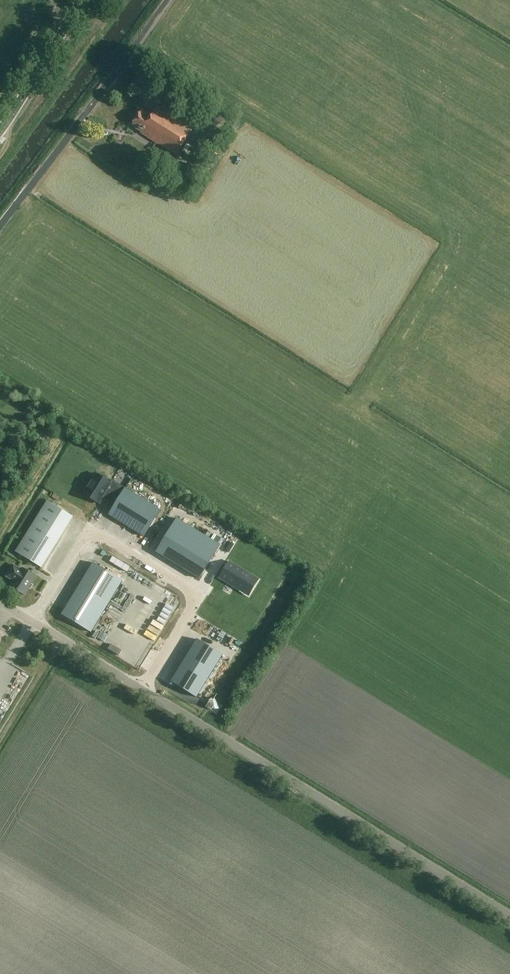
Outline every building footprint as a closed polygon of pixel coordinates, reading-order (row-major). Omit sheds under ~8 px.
[(193,129),(157,107),(151,116),(142,110),(132,126),(142,132),(141,133),(149,137),(148,138),(177,155),(193,129)] [(186,183),(196,168),(188,163),(178,178),(186,183)] [(84,492),(83,494),(96,502),(99,503),(102,497),(106,491),(111,482),(105,479),(105,477),(101,474),(98,475),(96,474),(89,486),(86,486),(84,490),(84,492)] [(144,536),(160,510),(126,489),(112,480),(111,482),(106,491),(102,497),(115,505),(109,515),(144,536)] [(43,569),(74,518),(48,501),(16,552),(43,569)] [(177,519),(156,553),(200,579),(221,545),(177,519)] [(121,540),(134,546),(138,538),(125,532),(121,540)] [(249,595),(258,580),(229,562),(220,577),(249,595)] [(93,563),(62,615),(91,633),(123,580),(93,563)] [(25,595),(36,576),(23,568),(22,570),(14,565),(7,576),(15,581),(12,587),(25,595)] [(139,584),(146,574),(141,571),(135,581),(139,584)] [(146,579),(152,582),(155,577),(148,574),(146,579)] [(223,655),(197,639),(171,682),(197,698),(223,655)] [(12,690),(0,686),(0,710),(5,711),(12,690)] [(211,710),(216,702),(211,699),(206,707),(211,710)]
